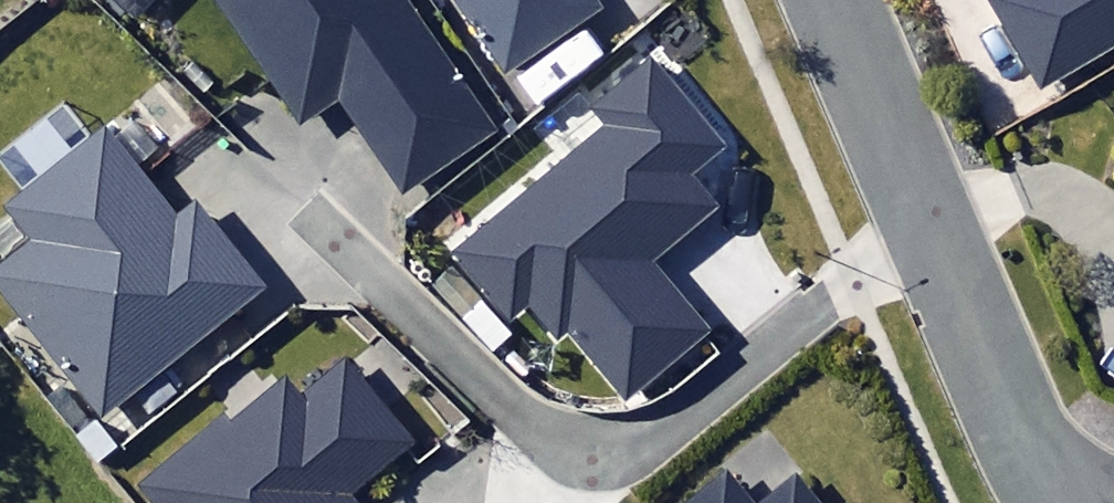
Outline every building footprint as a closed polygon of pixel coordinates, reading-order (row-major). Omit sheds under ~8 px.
[(309,130),(343,106),(409,201),(494,142),(395,0),(219,0),(309,130)] [(509,84),(601,20),(587,0),(451,0),(509,84)] [(1041,87),(1113,46),(1113,0),(991,0),(1041,87)] [(724,154),(649,66),(591,116),(603,130),(457,254),(520,329),(545,308),(627,404),(706,338),(649,270),(715,214),(689,184),(724,154)] [(183,198),(162,214),(99,136),(6,211),(30,241),(0,266),(0,290),(104,418),(259,293),(183,198)] [(326,350),(234,425),(228,418),(145,485),(159,502),(347,502),(346,502),(409,451),(326,350)] [(723,479),(693,502),(742,502),(723,479)] [(793,482),(766,502),(810,502),(793,482)]
